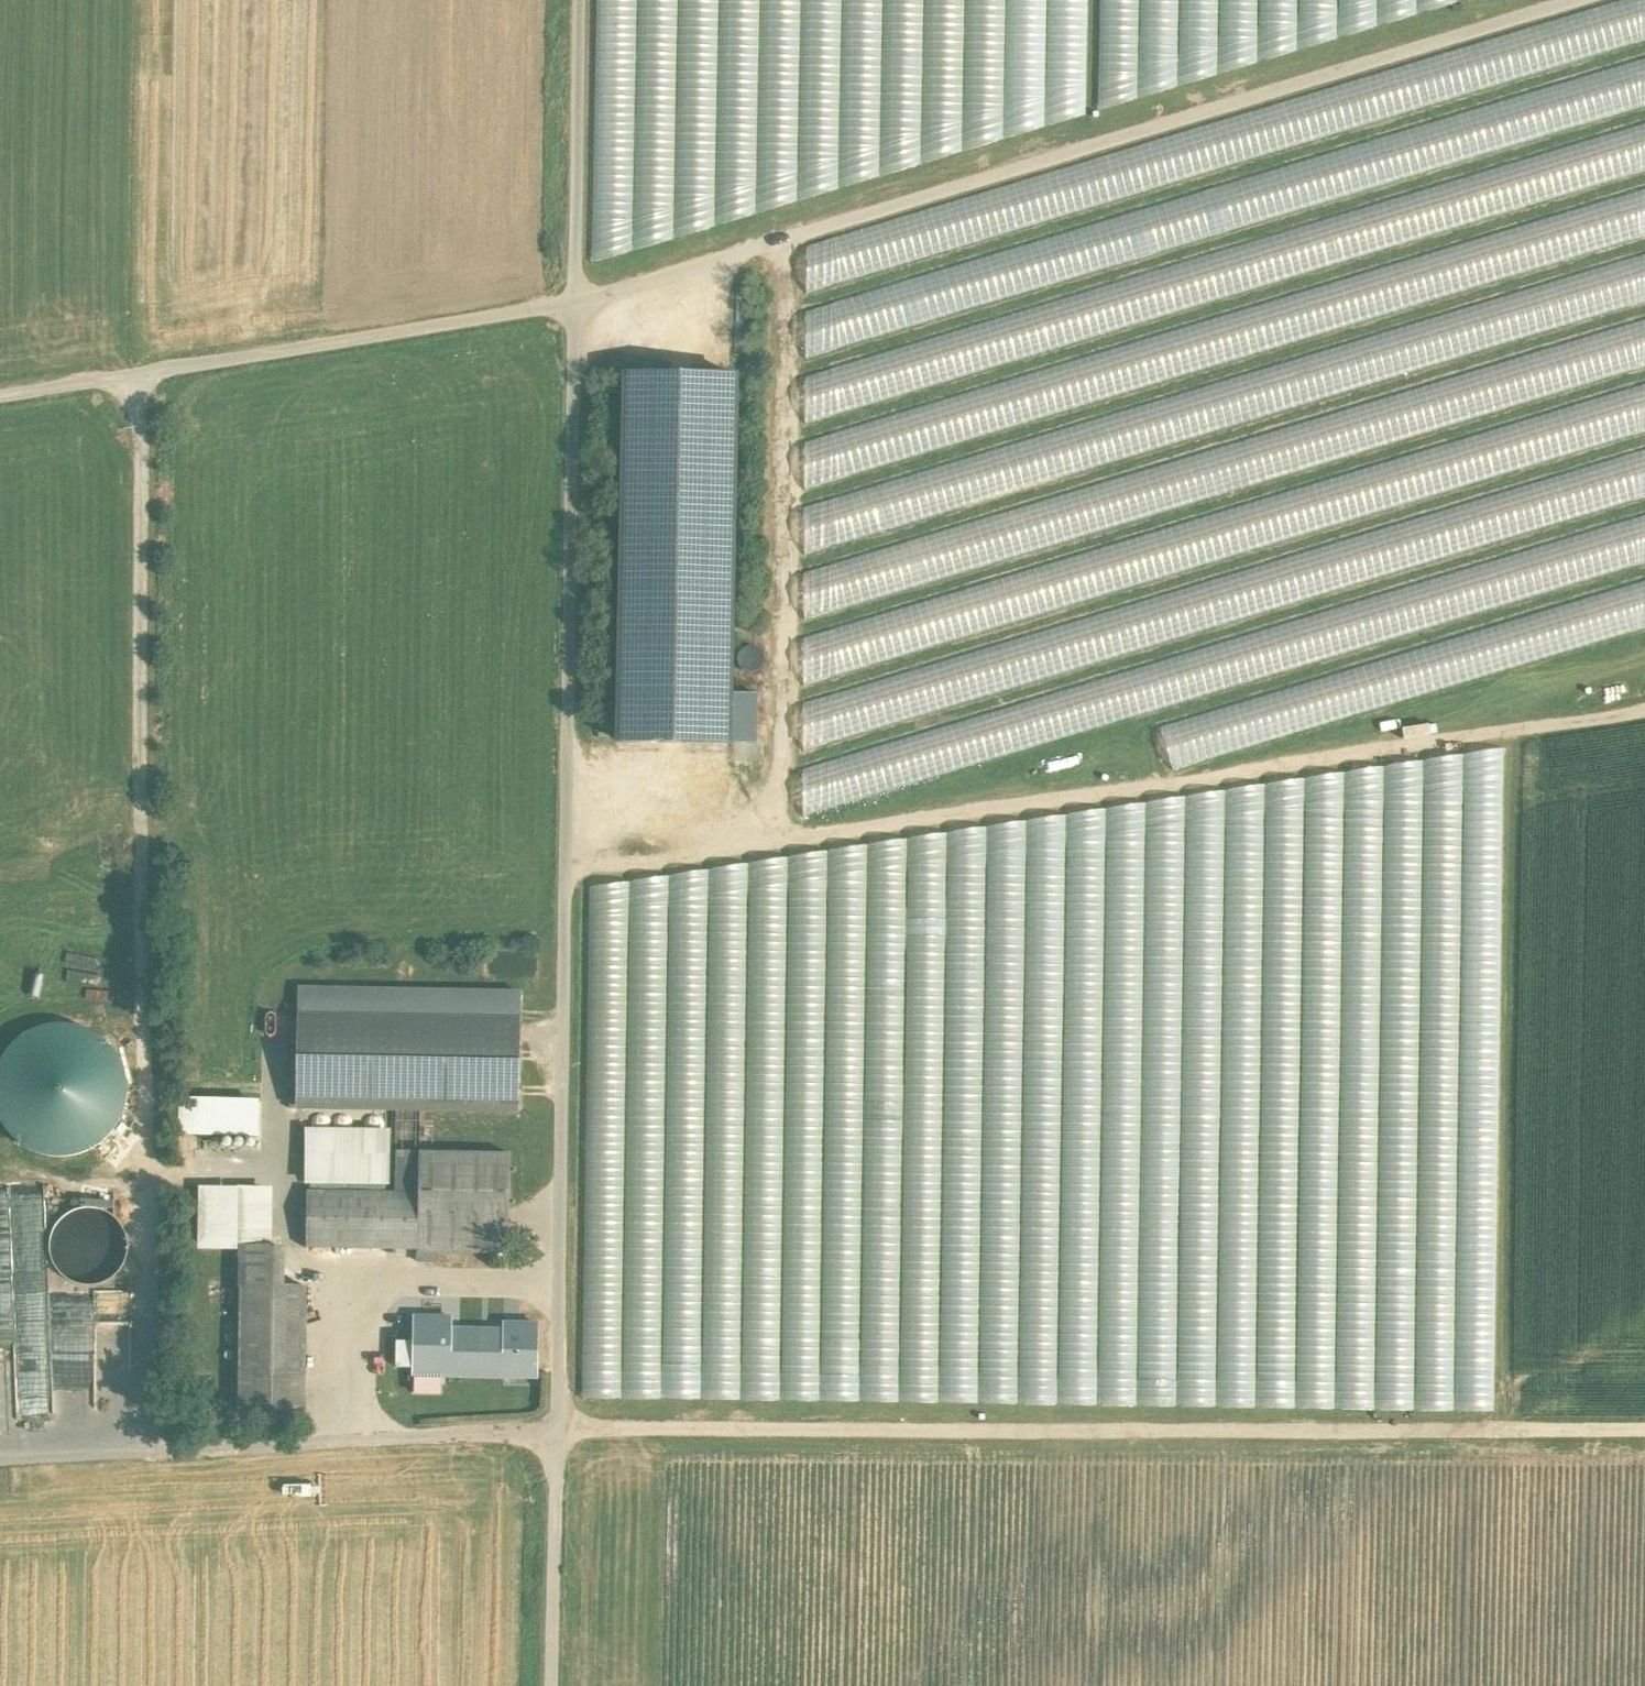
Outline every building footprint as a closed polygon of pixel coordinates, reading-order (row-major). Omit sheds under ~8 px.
[(1151,98),(1453,0),(1130,0),(1108,7),(1108,8),(1155,24),(1151,98)] [(778,202),(891,174),(897,132),(881,130),(892,127),(890,117),(884,116),(883,122),(877,99),(870,101),(862,158),(853,157),(858,120),(860,128),(863,111),(841,108),(839,120),(831,85),(827,113),(813,117),(827,118),(826,126),(811,124),(813,114),(808,114),(804,98),(798,139),(791,109),(788,131),(784,132),(787,142),(778,202)] [(775,206),(774,132),(757,132),(757,131),(741,131),(741,179),(747,179),(747,210),(758,210),(758,206),(775,206)] [(594,255),(605,255),(606,171),(595,170),(594,255)] [(733,389),(632,387),(624,741),(726,743),(733,389)] [(1254,700),(1161,723),(1171,766),(1259,745),(1252,719),(1259,718),(1254,700)] [(517,1022),(300,1018),(298,1106),(516,1110),(517,1022)] [(1,1141),(56,1152),(111,1148),(125,1082),(121,1036),(116,1064),(114,1037),(58,1026),(14,1030),(8,1058),(0,1059),(0,1122),(1,1141)] [(509,1154),(420,1152),(419,1165),(395,1165),(395,1193),(307,1191),(306,1247),(417,1249),(417,1252),(507,1254),(509,1154)] [(265,1190),(238,1189),(236,1246),(239,1246),(265,1246),(265,1190)] [(125,1261),(128,1246),(125,1231),(116,1218),(103,1210),(88,1207),(73,1210),(60,1219),(52,1232),(49,1247),(52,1262),(61,1275),(74,1283),(89,1286),(104,1283),(117,1274),(125,1261)] [(265,1246),(239,1246),(238,1287),(239,1287),(274,1287),(274,1246),(265,1246)] [(586,1263),(583,1396),(737,1399),(737,1388),(721,1387),(718,1394),(705,1393),(712,1378),(699,1378),(699,1368),(692,1368),(671,1358),(665,1373),(664,1391),(652,1385),(628,1385),(628,1375),(620,1392),(600,1383),(620,1383),(599,1374),(600,1345),(613,1346),(613,1322),(615,1318),(616,1272),(605,1272),(586,1263)] [(274,1287),(239,1287),(238,1417),(305,1419),(306,1287),(274,1287)] [(451,1318),(416,1317),(414,1375),(505,1377),(506,1331),(451,1330),(451,1318)] [(537,1325),(518,1324),(518,1331),(506,1331),(505,1377),(536,1377),(537,1325)]
